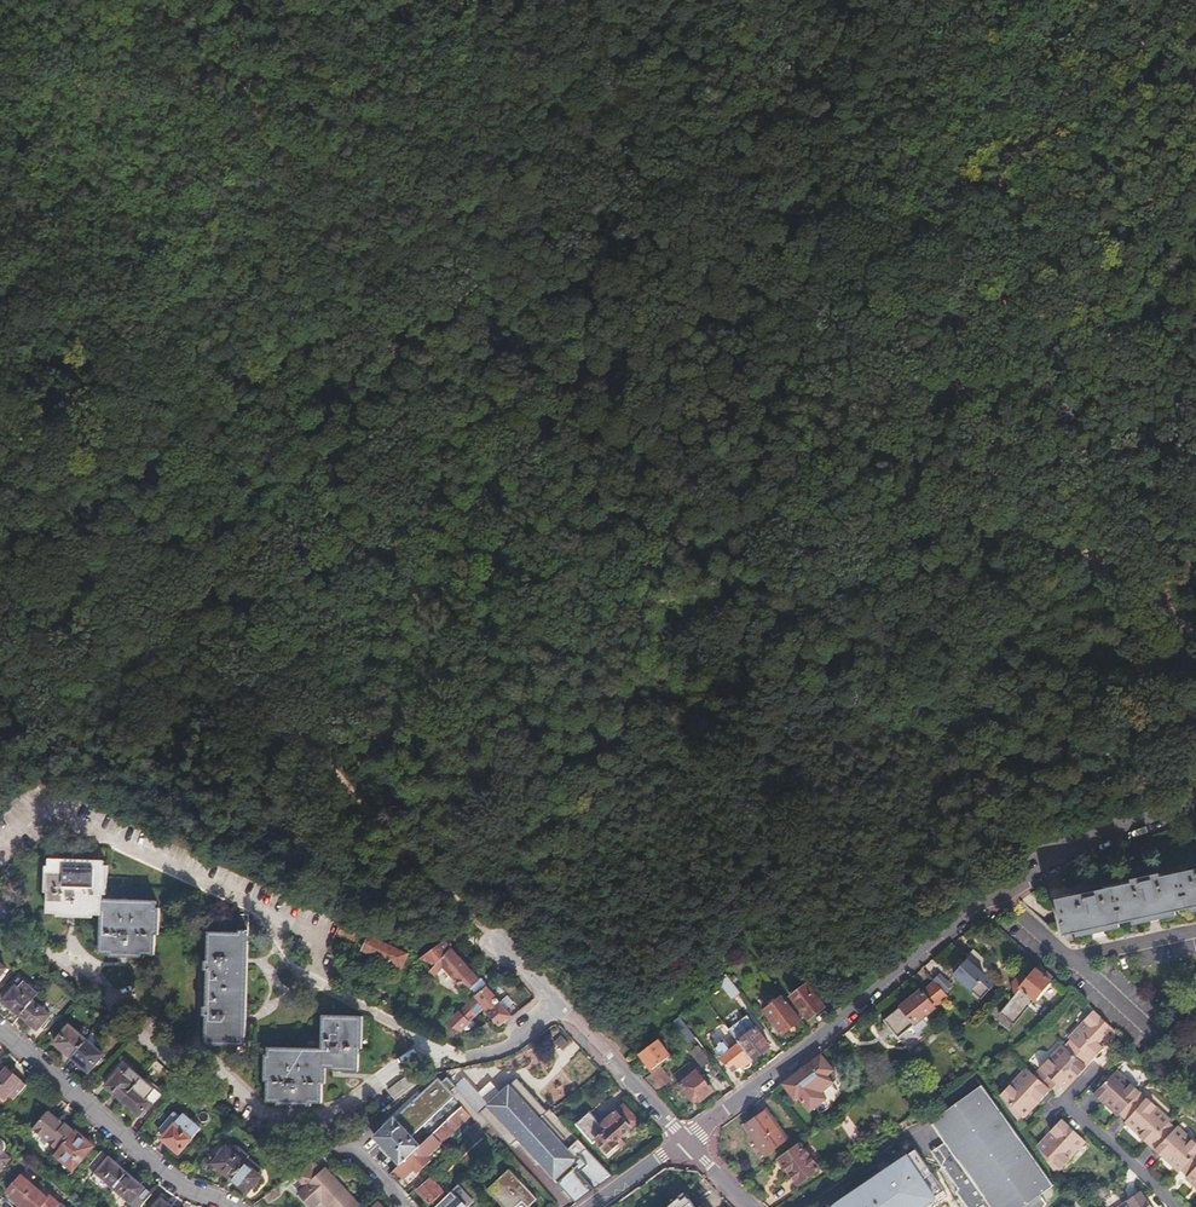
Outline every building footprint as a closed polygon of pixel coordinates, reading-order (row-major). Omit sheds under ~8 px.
[(51,858),(48,909),(102,913),(100,950),(153,953),(157,899),(103,896),(106,862),(51,858)] [(1056,900),(1065,936),(1195,905),(1195,867),(1157,876),(1156,872),(1130,878),(1130,882),(1056,900)] [(206,961),(203,961),(203,969),(207,970),(206,1006),(204,1007),(203,1015),(207,1015),(207,1044),(246,1046),(246,1034),(243,1033),(244,1016),(244,960),(244,944),(247,943),(247,914),(224,914),(223,933),(207,933),(206,961)] [(360,932),(342,924),(332,947),(338,950),(345,935),(356,940),(360,932)] [(402,967),(409,953),(371,936),(369,942),(365,950),(402,967)] [(436,966),(450,951),(445,941),(419,958),(436,966)] [(450,951),(436,966),(433,969),(437,974),(443,967),(460,985),(465,981),(471,988),(480,980),(451,949),(450,951)] [(966,957),(989,977),(996,969),(974,949),(966,957)] [(969,960),(954,974),(981,999),(996,984),(969,960)] [(358,974),(343,966),(340,973),(354,981),(358,974)] [(1012,1025),(1055,979),(1041,966),(1029,980),(1022,973),(1012,984),(1013,993),(1015,994),(998,1012),(1012,1025)] [(725,974),(718,981),(731,997),(738,991),(725,974)] [(921,1020),(948,997),(944,992),(952,985),(941,975),(921,991),(884,1019),(905,1044),(907,1048),(923,1035),(920,1032),(926,1027),(921,1020)] [(21,987),(18,985),(5,1000),(22,1014),(41,993),(26,980),(21,987)] [(807,985),(792,997),(809,1019),(824,1008),(807,985)] [(485,1009),(500,1026),(512,1016),(487,987),(447,1024),(460,1031),(485,1009)] [(52,1015),(41,1005),(47,998),(41,993),(22,1014),(39,1030),(52,1015)] [(768,1002),(770,1005),(764,1010),(773,1022),(782,1034),(801,1019),(792,1008),(783,995),(777,1000),(774,997),(768,1002)] [(1068,1037),(1071,1039),(1063,1046),(1086,1067),(1118,1033),(1115,1031),(1093,1010),(1068,1037)] [(729,1028),(740,1042),(753,1060),(771,1046),(748,1014),(729,1028)] [(269,1048),(269,1102),(322,1103),(323,1068),(358,1068),(359,1016),(322,1016),(322,1048),(269,1048)] [(695,1036),(681,1016),(673,1022),(687,1042),(695,1036)] [(536,1078),(575,1045),(557,1023),(526,1049),(538,1063),(530,1070),(536,1078)] [(73,1057),(88,1040),(71,1025),(56,1042),(73,1057)] [(99,1039),(93,1034),(88,1040),(73,1057),(90,1072),(105,1054),(94,1045),(99,1039)] [(698,1040),(708,1053),(715,1047),(732,1069),(739,1063),(743,1067),(745,1065),(746,1066),(748,1066),(751,1064),(751,1063),(751,1061),(753,1060),(740,1042),(732,1048),(724,1038),(714,1045),(706,1034),(698,1040)] [(640,1052),(650,1068),(658,1063),(669,1055),(658,1040),(640,1052)] [(698,1043),(691,1048),(705,1066),(711,1061),(698,1043)] [(1064,1089),(1086,1067),(1063,1046),(1061,1044),(1034,1074),(1052,1091),(1059,1084),(1064,1089)] [(821,1053),(782,1082),(791,1095),(795,1093),(809,1112),(827,1099),(823,1092),(838,1081),(838,1073),(836,1069),(822,1052),(821,1053)] [(650,1068),(648,1070),(660,1086),(669,1078),(658,1063),(650,1068)] [(0,1075),(0,1093),(6,1098),(9,1095),(14,1099),(27,1085),(7,1067),(0,1075)] [(124,1099),(142,1079),(130,1068),(126,1073),(121,1069),(107,1084),(124,1099)] [(690,1068),(678,1077),(693,1098),(701,1100),(714,1090),(699,1070),(694,1073),(690,1068)] [(1027,1068),(1000,1097),(1018,1122),(1023,1116),(1026,1119),(1052,1091),(1034,1074),(1027,1068)] [(1141,1091),(1117,1070),(1095,1094),(1118,1116),(1120,1114),(1141,1091)] [(389,1090),(396,1099),(417,1083),(410,1074),(389,1090)] [(971,1075),(921,1109),(928,1119),(944,1141),(930,1151),(958,1189),(956,1193),(966,1206),(1043,1206),(1037,1198),(1053,1187),(971,1075)] [(517,1080),(484,1111),(459,1085),(460,1085),(452,1076),(446,1081),(442,1077),(437,1081),(452,1098),(461,1107),(470,1117),(475,1122),(480,1127),(481,1128),(488,1122),(510,1145),(517,1138),(577,1201),(613,1176),(550,1109),(547,1112),(517,1080)] [(162,1095),(142,1079),(124,1099),(141,1115),(148,1108),(150,1109),(162,1095)] [(452,1098),(437,1081),(375,1137),(400,1164),(411,1154),(419,1147),(410,1138),(452,1098)] [(1149,1144),(1169,1122),(1172,1119),(1148,1098),(1141,1091),(1120,1114),(1127,1120),(1126,1122),(1149,1144)] [(590,1115),(578,1127),(595,1144),(598,1141),(609,1153),(618,1144),(616,1141),(638,1120),(624,1106),(602,1127),(590,1115)] [(441,1144),(470,1117),(461,1107),(451,1116),(432,1134),(441,1144)] [(768,1109),(747,1125),(767,1153),(778,1145),(777,1143),(787,1136),(768,1109)] [(64,1124),(49,1111),(33,1129),(59,1151),(75,1132),(65,1123),(64,1124)] [(177,1111),(164,1126),(169,1130),(162,1137),(180,1153),(202,1128),(185,1113),(182,1116),(177,1111)] [(1088,1142),(1085,1139),(1062,1118),(1051,1130),(1036,1146),(1056,1174),(1061,1169),(1073,1157),(1088,1142)] [(475,1122),(469,1128),(474,1133),(480,1127),(475,1122)] [(1181,1169),(1195,1153),(1195,1142),(1179,1126),(1176,1129),(1169,1122),(1149,1144),(1157,1151),(1179,1172),(1181,1169)] [(481,1128),(480,1127),(474,1133),(471,1136),(477,1142),(486,1134),(481,1128)] [(75,1132),(59,1151),(56,1154),(73,1169),(92,1147),(75,1132)] [(432,1134),(419,1147),(411,1154),(424,1168),(431,1161),(427,1157),(441,1144),(432,1134)] [(10,1157),(3,1151),(4,1149),(5,1147),(5,1144),(5,1142),(4,1140),(3,1138),(1,1137),(0,1137),(0,1169),(10,1157)] [(881,1160),(875,1164),(880,1171),(882,1173),(890,1167),(889,1166),(915,1149),(910,1142),(905,1140),(897,1143),(884,1152),(876,1157),(878,1159),(881,1160)] [(232,1177),(250,1157),(253,1154),(238,1141),(232,1149),(229,1146),(215,1162),(232,1177)] [(798,1143),(777,1157),(797,1185),(817,1171),(816,1168),(822,1162),(808,1144),(802,1149),(798,1143)] [(880,1171),(845,1196),(837,1202),(839,1206),(838,1206),(930,1206),(947,1195),(928,1167),(922,1160),(915,1149),(889,1166),(890,1167),(882,1173),(880,1171)] [(103,1150),(90,1165),(114,1187),(128,1172),(103,1150)] [(1181,1169),(1188,1176),(1186,1179),(1195,1188),(1195,1153),(1181,1169)] [(424,1168),(411,1154),(400,1164),(390,1173),(398,1182),(404,1177),(404,1178),(414,1169),(417,1173),(424,1168)] [(250,1157),(232,1177),(250,1192),(263,1176),(259,1172),(263,1168),(250,1157)] [(924,1159),(922,1160),(928,1167),(933,1163),(924,1159)] [(304,1188),(322,1172),(313,1162),(294,1176),(304,1188)] [(359,1206),(325,1169),(322,1172),(304,1188),(298,1194),(310,1206),(312,1206),(320,1200),(326,1206),(358,1206),(359,1206)] [(487,1190),(503,1206),(518,1206),(522,1203),(526,1206),(535,1198),(508,1169),(487,1190)] [(128,1172),(114,1187),(109,1193),(117,1200),(117,1204),(120,1206),(127,1206),(132,1202),(133,1203),(146,1188),(128,1172)] [(11,1197),(19,1205),(36,1187),(22,1174),(8,1190),(13,1194),(11,1197)] [(430,1180),(416,1193),(429,1206),(433,1202),(435,1203),(444,1195),(430,1180)] [(436,1206),(468,1206),(474,1202),(458,1186),(436,1206)] [(19,1205),(22,1206),(42,1206),(44,1205),(46,1206),(58,1206),(60,1205),(61,1204),(52,1196),(49,1199),(43,1193),(36,1187),(19,1205)] [(281,1194),(277,1189),(268,1195),(266,1196),(270,1202),(281,1194)] [(1139,1192),(1126,1200),(1117,1206),(1149,1206),(1139,1192)] [(666,1206),(703,1206),(700,1204),(696,1206),(684,1193),(666,1206)] [(163,1197),(154,1206),(174,1206),(163,1197)]
